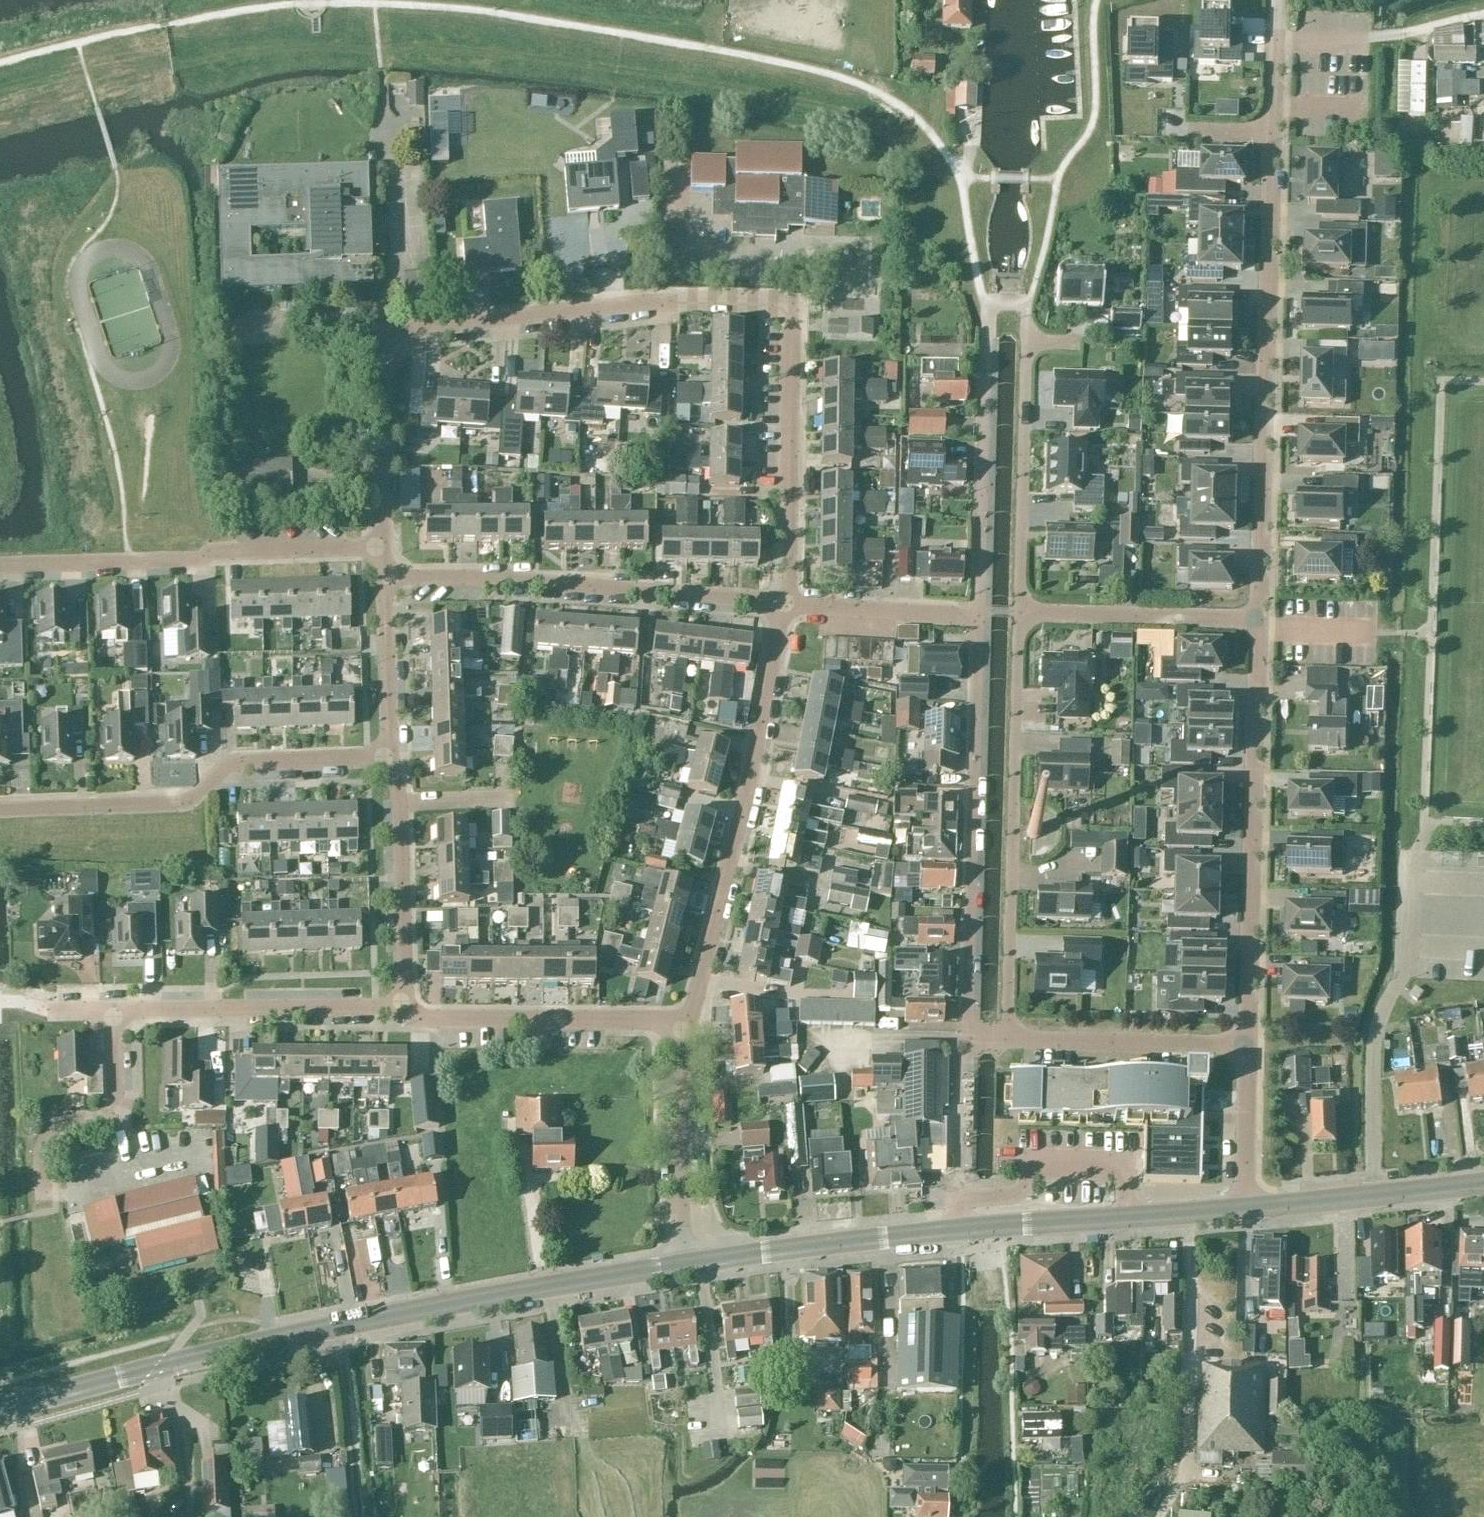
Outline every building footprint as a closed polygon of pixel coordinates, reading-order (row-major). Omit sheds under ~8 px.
[(970,0),(943,0),(942,29),(969,29),(970,0)] [(1207,13),(1206,33),(1196,32),(1194,64),(1242,65),(1243,29),(1234,29),(1235,14),(1207,13)] [(1151,85),(1176,86),(1177,56),(1162,55),(1163,32),(1151,31),(1151,27),(1137,26),(1137,31),(1135,31),(1135,44),(1130,44),(1130,60),(1134,60),(1134,73),(1151,73),(1151,85)] [(1475,60),(1475,48),(1435,48),(1435,60),(1475,60)] [(1242,57),(1242,66),(1253,66),(1253,58),(1242,57)] [(933,77),(933,62),(913,61),(913,76),(933,77)] [(1178,63),(1178,72),(1186,72),(1186,63),(1178,63)] [(1409,116),(1425,116),(1426,64),(1410,64),(1409,116)] [(1478,97),(1478,82),(1435,82),(1435,97),(1478,97)] [(409,109),(420,109),(419,86),(408,86),(409,109)] [(974,111),(975,87),(955,86),(954,110),(974,111)] [(1238,119),(1238,104),(1218,104),(1218,119),(1238,119)] [(431,163),(446,163),(445,115),(430,115),(431,163)] [(567,215),(617,211),(613,157),(637,155),(633,118),(610,120),(612,141),(597,158),(563,161),(567,215)] [(1473,119),(1461,118),(1458,154),(1470,155),(1473,119)] [(732,221),(731,237),(754,238),(754,234),(787,234),(787,224),(802,224),(802,227),(834,227),(834,186),(803,186),(803,179),(799,179),(800,149),(735,148),(735,163),(723,163),(723,161),(691,160),(690,192),(712,192),(711,220),(732,221)] [(1223,187),(1247,188),(1248,160),(1207,158),(1206,176),(1180,175),(1180,198),(1223,199),(1223,187)] [(1338,159),(1309,158),(1308,204),(1323,205),(1323,219),(1361,220),(1361,205),(1337,205),(1338,159)] [(648,201),(646,166),(629,167),(632,202),(648,201)] [(217,172),(220,292),(370,287),(367,168),(217,172)] [(1163,182),(1149,181),(1149,196),(1169,196),(1169,185),(1163,185),(1163,182)] [(1175,199),(1175,211),(1188,211),(1189,199),(1175,199)] [(1199,226),(1198,243),(1241,244),(1242,217),(1219,216),(1219,200),(1189,199),(1188,226),(1199,226)] [(1163,200),(1148,200),(1148,221),(1162,221),(1163,200)] [(1395,202),(1375,201),(1374,220),(1395,221),(1395,202)] [(514,203),(499,205),(482,206),(485,242),(462,244),(465,276),(520,271),(514,203)] [(433,236),(444,235),(442,205),(431,206),(433,236)] [(464,217),(464,233),(476,233),(476,217),(464,217)] [(1331,241),(1307,240),(1306,253),(1303,253),(1303,266),(1306,266),(1306,269),(1349,270),(1350,242),(1359,242),(1359,228),(1331,227),(1331,241)] [(1241,244),(1198,243),(1198,259),(1187,258),(1187,282),(1217,283),(1217,271),(1240,271),(1241,244)] [(1163,269),(1147,269),(1147,285),(1163,285),(1163,269)] [(1379,270),(1379,281),(1397,282),(1398,271),(1379,270)] [(1102,273),(1057,272),(1056,307),(1102,308),(1102,273)] [(993,281),(994,292),(1011,290),(1010,279),(993,281)] [(1375,284),(1375,296),(1393,295),(1393,283),(1375,284)] [(1335,300),(1305,299),(1305,302),(1302,302),(1302,314),(1305,315),(1304,328),(1350,329),(1351,312),(1363,313),(1364,287),(1336,286),(1335,300)] [(1193,314),(1193,329),(1234,330),(1235,305),(1211,305),(1212,292),(1182,291),(1181,314),(1193,314)] [(1140,313),(1110,313),(1110,330),(1140,331),(1140,313)] [(868,337),(867,322),(839,324),(840,339),(868,337)] [(712,326),(711,341),(711,349),(741,350),(741,326),(712,326)] [(1234,330),(1193,329),(1192,348),(1180,348),(1179,370),(1209,371),(1210,359),(1233,360),(1234,330)] [(701,349),(701,340),(677,340),(677,349),(678,349),(701,349)] [(1319,358),(1303,358),(1302,404),(1345,405),(1346,385),(1331,384),(1332,360),(1347,361),(1347,345),(1319,344),(1319,358)] [(1373,345),(1359,345),(1359,363),(1372,363),(1373,345)] [(701,349),(678,349),(678,360),(700,360),(701,349)] [(741,350),(711,349),(711,373),(740,374),(741,350)] [(965,404),(965,381),(957,381),(956,364),(919,365),(920,382),(932,382),(932,405),(965,404)] [(822,393),(885,394),(885,385),(852,384),(852,369),(822,369),(822,393)] [(580,392),(577,429),(580,429),(580,427),(601,429),(602,413),(617,414),(620,374),(597,373),(596,393),(580,392)] [(740,374),(711,373),(710,388),(677,388),(677,397),(740,398),(740,374)] [(620,374),(617,414),(644,416),(660,417),(662,387),(647,386),(648,376),(620,374)] [(1102,377),(1054,375),(1053,409),(1073,409),(1072,431),(1096,432),(1097,410),(1101,410),(1102,377)] [(499,433),(497,458),(520,459),(522,420),(539,421),(541,378),(518,377),(515,401),(501,400),(499,430),(499,433)] [(541,378),(539,421),(563,423),(563,427),(577,429),(580,392),(567,391),(567,380),(541,378)] [(1190,401),(1190,416),(1231,417),(1232,392),(1208,391),(1209,379),(1179,378),(1178,400),(1190,401)] [(437,395),(423,394),(420,428),(437,429),(437,425),(460,427),(463,386),(438,384),(437,395)] [(483,432),(499,433),(499,430),(501,400),(487,399),(488,388),(463,386),(460,427),(484,429),(483,432)] [(420,417),(420,393),(407,393),(407,417),(420,417)] [(885,404),(885,394),(822,393),(821,417),(851,417),(851,404),(885,404)] [(740,398),(677,397),(677,407),(700,407),(700,406),(710,407),(710,422),(739,422),(740,398)] [(1231,417),(1190,416),(1189,443),(1182,443),(1181,456),(1206,457),(1207,445),(1231,446),(1231,417)] [(851,431),(851,417),(821,417),(821,441),(886,442),(886,431),(851,431)] [(909,437),(944,436),(944,417),(909,417),(909,437)] [(405,438),(417,438),(417,418),(405,418),(405,438)] [(1331,435),(1301,434),(1301,437),(1298,437),(1298,449),(1301,450),(1300,463),(1344,464),(1345,447),(1359,448),(1360,422),(1332,421),(1331,435)] [(710,437),(710,462),(739,462),(739,438),(710,437)] [(885,452),(886,442),(821,441),(820,465),(850,465),(850,452),(885,452)] [(943,445),(908,444),(907,487),(942,488),(942,485),(963,485),(964,465),(942,464),(943,445)] [(1083,447),(1047,446),(1046,494),(1073,495),(1072,511),(1102,512),(1102,480),(1083,479),(1083,447)] [(664,451),(651,450),(649,475),(662,476),(664,451)] [(676,461),(699,461),(699,452),(681,452),(676,451),(676,461)] [(589,473),(590,456),(574,455),(573,471),(589,473)] [(1113,457),(1113,469),(1129,468),(1129,456),(1113,457)] [(515,459),(498,458),(497,470),(514,471),(515,459)] [(1140,458),(1140,475),(1152,475),(1152,458),(1140,458)] [(699,461),(676,461),(667,461),(667,471),(709,472),(709,486),(738,486),(739,462),(710,462),(699,461)] [(1195,487),(1195,502),(1237,504),(1237,478),(1214,477),(1214,465),(1184,464),(1183,486),(1195,487)] [(451,543),(476,543),(476,513),(476,499),(461,499),(461,467),(451,467),(451,492),(451,543)] [(501,492),(502,543),(527,543),(527,513),(509,513),(509,506),(512,506),(511,476),(503,476),(503,492),(501,492)] [(698,480),(655,479),(655,497),(698,498),(698,480)] [(1329,494),(1299,493),(1299,496),(1296,496),(1296,508),(1299,508),(1298,522),(1342,523),(1343,494),(1358,495),(1358,480),(1330,480),(1329,494)] [(820,505),(884,506),(884,496),(850,496),(850,481),(820,481),(820,505)] [(569,499),(569,551),(595,551),(594,521),(577,521),(577,513),(579,513),(579,499),(579,483),(568,483),(569,499)] [(595,551),(620,551),(619,499),(620,499),(620,483),(610,483),(610,499),(610,513),(612,513),(612,520),(594,521),(595,551)] [(425,544),(451,543),(451,492),(441,492),(441,506),(444,506),(444,514),(425,514),(425,544)] [(476,543),(502,543),(501,492),(492,492),(492,506),(494,506),(494,513),(476,513),(476,543)] [(544,551),(569,551),(569,499),(559,499),(559,513),(562,513),(562,521),(543,521),(544,551)] [(619,499),(620,551),(646,550),(645,520),(627,520),(627,512),(630,512),(630,499),(620,499),(619,499)] [(685,566),(686,502),(676,502),(676,526),(677,526),(677,536),(661,536),(661,565),(685,566)] [(697,503),(686,502),(685,566),(709,566),(709,537),(696,536),(696,526),(697,503)] [(1237,504),(1195,502),(1194,520),(1182,520),(1182,542),(1212,543),(1212,531),(1236,532),(1237,504)] [(734,537),(734,527),(733,527),(733,503),(724,503),(724,527),(723,527),(723,537),(709,537),(709,566),(732,566),(733,537),(734,537)] [(733,527),(734,527),(744,528),(744,503),(733,503),(733,527)] [(883,516),(884,506),(820,505),(820,529),(849,529),(849,515),(883,516)] [(1120,526),(1119,549),(1136,549),(1136,526),(1120,526)] [(1092,530),(1045,528),(1044,562),(1092,563),(1092,530)] [(849,544),(849,529),(820,529),(819,552),(849,553),(859,553),(883,553),(883,544),(860,543),(860,544),(849,544)] [(733,537),(732,566),(757,567),(757,537),(734,537),(733,537)] [(1328,553),(1298,552),(1297,555),(1294,555),(1294,567),(1297,567),(1297,581),(1341,582),(1341,553),(1356,554),(1357,539),(1328,538),(1328,553)] [(1192,573),(1192,590),(1234,592),(1235,564),(1211,563),(1211,551),(1181,550),(1180,572),(1192,573)] [(849,577),(849,553),(819,552),(819,577),(849,577)] [(883,563),(883,553),(859,553),(859,563),(883,563)] [(961,583),(962,557),(930,557),(912,557),(912,556),(898,556),(897,582),(961,583)] [(348,583),(318,584),(319,620),(320,620),(340,619),(341,631),(349,630),(349,619),(348,583)] [(319,620),(318,584),(289,585),(290,621),(291,621),(311,620),(312,642),(321,642),(320,620),(319,620)] [(291,632),(291,621),(290,621),(289,585),(260,586),(261,622),(262,622),(282,621),(282,633),(291,632)] [(262,634),(262,622),(261,622),(260,586),(230,587),(231,623),(253,622),(253,634),(262,634)] [(190,619),(189,592),(173,593),(173,594),(161,594),(162,607),(157,607),(157,621),(162,621),(163,633),(176,633),(177,660),(207,659),(206,618),(190,619)] [(128,621),(127,594),(111,595),(111,596),(99,596),(100,635),(114,635),(114,647),(133,646),(134,672),(147,671),(146,644),(141,645),(140,621),(128,621)] [(66,623),(65,596),(50,597),(49,598),(37,599),(38,611),(33,611),(33,625),(38,625),(39,637),(52,637),(53,649),(79,648),(78,623),(66,623)] [(3,598),(0,598),(0,669),(22,668),(20,624),(4,625),(3,598)] [(501,648),(520,650),(522,613),(504,612),(501,648)] [(557,674),(561,622),(535,620),(532,651),(551,653),(551,659),(548,659),(547,673),(557,674)] [(586,624),(561,622),(557,674),(565,674),(567,674),(568,660),(566,660),(566,653),(584,655),(586,624)] [(430,650),(478,649),(478,638),(460,638),(460,624),(429,625),(430,650)] [(586,624),(584,655),(602,656),(601,663),(599,662),(598,677),(608,677),(611,626),(586,624)] [(611,626),(608,677),(617,678),(618,664),(616,664),(616,657),(634,658),(637,628),(611,626)] [(655,630),(652,660),(675,663),(679,633),(655,630)] [(674,673),(671,697),(681,698),(685,664),(699,666),(703,636),(679,633),(675,663),(674,673)] [(331,652),(331,634),(321,634),(322,653),(331,652)] [(703,636),(699,666),(714,668),(709,702),(719,703),(727,639),(703,636)] [(727,639),(719,703),(728,704),(733,670),(747,672),(751,642),(727,639)] [(823,661),(835,662),(836,640),(824,639),(823,661)] [(835,662),(846,663),(847,641),(836,640),(835,662)] [(263,654),(262,641),(252,641),(253,654),(263,654)] [(846,663),(858,663),(859,641),(847,641),(846,663)] [(858,663),(869,664),(870,642),(859,641),(858,663)] [(869,664),(880,665),(882,643),(870,642),(869,664)] [(1128,651),(1128,642),(1107,642),(1107,652),(1128,651)] [(880,665),(892,665),(893,643),(882,643),(880,665)] [(1172,662),(1166,662),(1159,662),(1159,685),(1200,686),(1201,673),(1218,674),(1219,661),(1224,661),(1224,648),(1219,648),(1219,646),(1173,645),(1172,662)] [(519,660),(520,650),(501,648),(500,658),(519,660)] [(959,678),(959,649),(934,649),(934,648),(918,648),(918,676),(935,676),(935,678),(959,678)] [(479,660),(478,649),(430,650),(431,676),(461,675),(461,661),(479,660)] [(1105,656),(1105,676),(1125,676),(1124,656),(1105,656)] [(1042,660),(1041,690),(1061,691),(1060,699),(1059,699),(1058,719),(1085,720),(1086,691),(1090,691),(1090,661),(1042,660)] [(332,676),(331,662),(321,662),(321,676),(332,676)] [(837,665),(825,664),(824,674),(837,675),(837,665)] [(1304,670),(1304,689),(1330,690),(1331,671),(1304,670)] [(665,672),(662,696),(671,697),(674,673),(665,672)] [(557,674),(547,673),(547,679),(522,677),(521,688),(556,690),(557,674)] [(565,674),(557,674),(557,682),(565,683),(565,674)] [(431,676),(431,701),(462,700),(462,701),(480,700),(480,688),(462,689),(461,675),(431,676)] [(146,692),(146,679),(130,680),(130,692),(146,692)] [(321,679),(321,692),(322,692),(322,727),(352,726),(351,691),(330,691),(330,679),(321,679)] [(322,692),(321,692),(301,692),(301,680),(292,680),(292,693),(293,693),(293,728),(322,727),(322,692)] [(293,693),(292,693),(272,693),(272,681),(263,681),(263,694),(264,694),(264,729),(293,728),(293,693)] [(812,681),(807,706),(836,711),(839,699),(841,687),(812,681)] [(264,694),(263,694),(243,694),(243,682),(234,683),(234,695),(234,703),(222,703),(222,721),(235,721),(235,730),(264,729),(264,694)] [(926,682),(898,682),(897,700),(925,700),(926,682)] [(24,696),(23,684),(9,684),(9,697),(24,696)] [(620,690),(606,688),(604,708),(618,710),(620,690)] [(497,699),(516,700),(517,691),(498,689),(497,699)] [(1151,690),(1137,689),(1137,702),(1151,702),(1151,690)] [(1345,753),(1345,726),(1337,726),(1338,690),(1307,689),(1306,704),(1320,705),(1319,725),(1310,725),(1309,752),(1345,753)] [(1187,728),(1229,729),(1230,704),(1206,704),(1206,692),(1176,691),(1176,713),(1188,714),(1187,728)] [(148,727),(147,695),(117,696),(118,722),(104,723),(104,735),(99,735),(100,749),(105,749),(105,762),(117,761),(117,763),(133,762),(132,727),(148,727)] [(515,710),(516,700),(497,699),(496,708),(515,710)] [(684,701),(671,699),(669,714),(681,716),(684,701)] [(462,700),(431,701),(432,726),(463,725),(462,701),(462,700)] [(920,704),(896,703),(895,733),(919,733),(920,704)] [(16,704),(0,705),(0,767),(9,766),(9,759),(28,758),(28,739),(22,739),(22,716),(22,704),(16,704)] [(209,704),(178,706),(165,706),(165,721),(167,760),(179,759),(179,760),(195,760),(194,733),(210,732),(209,704)] [(716,723),(733,725),(735,706),(719,704),(716,723)] [(846,704),(844,713),(861,716),(863,707),(846,704)] [(807,706),(803,730),(832,735),(836,711),(807,706)] [(42,725),(43,764),(55,763),(55,765),(71,764),(70,737),(82,737),(81,712),(55,713),(55,725),(42,725)] [(861,716),(844,713),(843,722),(859,726),(861,716)] [(957,758),(958,718),(925,717),(924,757),(920,757),(920,774),(951,774),(952,758),(957,758)] [(463,740),(463,725),(432,726),(433,751),(474,750),(473,739),(463,740)] [(1228,757),(1229,729),(1187,728),(1183,728),(1182,745),(1170,744),(1170,767),(1204,768),(1205,756),(1228,757)] [(803,730),(798,753),(851,764),(853,755),(829,750),(832,735),(803,730)] [(493,749),(512,751),(512,741),(494,739),(493,749)] [(663,747),(661,757),(722,773),(728,749),(699,742),(695,756),(686,753),(663,747)] [(1061,759),(1039,758),(1038,791),(1086,793),(1087,761),(1089,761),(1090,743),(1065,743),(1064,755),(1061,759)] [(1129,744),(1112,744),(1111,769),(1129,769),(1129,744)] [(511,761),(512,751),(493,749),(492,759),(493,759),(492,781),(509,782),(511,761)] [(474,761),(474,750),(433,751),(434,777),(465,776),(464,762),(474,761)] [(851,764),(798,753),(793,778),(822,783),(825,768),(849,773),(851,764)] [(722,773),(661,757),(658,766),(681,772),(690,775),(686,789),(716,796),(722,773)] [(1172,810),(1177,810),(1219,812),(1220,784),(1196,784),(1196,771),(1161,770),(1161,793),(1173,793),(1172,810)] [(1314,778),(1314,790),(1290,790),(1290,818),(1331,819),(1332,801),(1356,802),(1356,779),(1314,778)] [(1380,779),(1364,778),(1363,796),(1379,796),(1380,779)] [(678,803),(681,792),(664,787),(661,798),(678,803)] [(893,820),(911,820),(955,822),(955,803),(922,802),(922,801),(915,801),(915,791),(894,790),(894,802),(893,802),(893,820)] [(783,792),(778,817),(807,823),(839,829),(842,817),(820,813),(823,800),(783,792)] [(637,796),(629,794),(626,806),(623,805),(620,819),(632,822),(635,808),(634,808),(637,796)] [(878,804),(847,798),(845,811),(876,816),(878,804)] [(326,844),(327,844),(347,843),(348,855),(356,854),(356,843),(355,807),(325,808),(326,844)] [(298,856),(298,845),(296,808),(267,809),(269,846),(289,845),(289,857),(298,856)] [(328,874),(328,867),(327,844),(326,844),(325,808),(296,808),(298,845),(318,844),(318,856),(319,874),(328,874)] [(269,857),(269,846),(267,809),(238,810),(238,818),(225,819),(226,839),(238,838),(239,847),(240,859),(261,858),(269,857)] [(1219,812),(1177,810),(1177,827),(1165,827),(1164,849),(1194,850),(1194,838),(1218,839),(1219,812)] [(655,831),(707,845),(713,820),(685,813),(681,827),(673,825),(672,826),(658,823),(655,831)] [(508,814),(499,815),(491,815),(492,839),(509,839),(508,814)] [(778,817),(773,841),(802,847),(824,851),(827,839),(804,835),(807,823),(778,817)] [(911,841),(954,842),(955,822),(911,820),(911,840),(911,841)] [(910,822),(894,821),(894,832),(909,833),(910,822)] [(1032,825),(1027,827),(1025,833),(1027,838),(1033,840),(1038,838),(1040,832),(1038,827),(1032,825)] [(436,853),(467,852),(466,826),(436,827),(436,853)] [(701,868),(707,845),(655,831),(641,828),(639,836),(668,844),(667,845),(676,848),(672,862),(701,868)] [(1143,829),(1132,829),(1132,842),(1143,842),(1143,829)] [(892,839),(858,833),(856,845),(876,849),(873,861),(887,864),(892,839)] [(1312,848),(1289,847),(1288,875),(1342,877),(1343,836),(1313,836),(1312,848)] [(954,863),(954,842),(911,841),(911,840),(906,840),(906,849),(906,863),(922,863),(922,862),(954,863)] [(511,841),(499,841),(492,841),(492,852),(511,851),(511,841)] [(802,847),(773,841),(768,866),(797,873),(797,871),(819,876),(822,863),(800,859),(802,847)] [(1125,850),(1101,849),(1101,877),(1125,878),(1125,850)] [(830,850),(827,860),(848,866),(851,856),(830,850)] [(436,853),(437,878),(480,877),(480,865),(467,866),(467,852),(436,853)] [(1173,877),(1173,893),(1216,894),(1217,867),(1199,866),(1199,854),(1163,853),(1163,877),(1173,877)] [(664,872),(666,862),(647,857),(644,867),(664,872)] [(269,879),(269,865),(256,865),(257,880),(269,879)] [(286,874),(285,865),(273,865),(274,875),(286,874)] [(613,865),(607,876),(620,883),(626,872),(613,865)] [(328,867),(328,874),(329,874),(329,877),(341,877),(341,866),(328,867)] [(493,877),(512,876),(511,866),(493,867),(493,877)] [(953,890),(953,870),(920,869),(920,868),(893,868),(892,881),(907,881),(907,889),(919,889),(919,890),(939,891),(939,889),(953,890)] [(856,874),(833,870),(830,886),(853,890),(856,874)] [(158,895),(158,874),(140,874),(140,895),(158,895)] [(221,885),(221,874),(201,875),(201,886),(221,885)] [(868,874),(865,893),(880,895),(883,877),(868,874)] [(480,877),(437,878),(438,904),(468,903),(468,889),(488,888),(488,876),(480,877)] [(512,886),(512,876),(493,877),(493,886),(512,886)] [(757,880),(752,905),(782,911),(804,915),(807,903),(784,899),(787,886),(757,880)] [(690,889),(661,881),(657,895),(643,892),(641,903),(654,906),(684,914),(690,889)] [(328,891),(338,891),(338,883),(328,883),(328,891)] [(269,893),(269,884),(255,885),(255,894),(269,893)] [(292,893),(292,885),(278,886),(278,894),(292,893)] [(631,890),(613,885),(611,895),(629,900),(631,890)] [(868,896),(830,888),(827,904),(849,909),(848,914),(864,917),(868,896)] [(1053,892),(1037,892),(1036,921),(1088,922),(1088,921),(1099,922),(1099,908),(1088,907),(1089,890),(1053,889),(1053,892)] [(913,892),(895,892),(895,905),(912,906),(913,892)] [(1216,894),(1173,893),(1172,919),(1167,919),(1167,932),(1192,933),(1192,921),(1216,921),(1216,894)] [(1380,893),(1351,893),(1350,915),(1379,916),(1380,893)] [(629,900),(611,895),(608,905),(626,909),(629,900)] [(1318,910),(1287,909),(1287,912),(1284,912),(1284,924),(1287,924),(1286,938),(1330,939),(1331,910),(1346,911),(1346,896),(1318,896),(1318,910)] [(176,956),(202,955),(202,928),(216,928),(215,899),(190,900),(191,920),(175,920),(176,956)] [(69,924),(53,925),(53,927),(37,927),(38,953),(54,953),(54,960),(80,959),(80,940),(93,940),(92,929),(91,900),(68,901),(69,924)] [(329,916),(330,951),(360,950),(359,915),(338,915),(337,904),(328,904),(328,916),(329,916)] [(301,952),(330,951),(329,916),(328,916),(309,916),(308,905),(299,905),(299,917),(300,917),(301,952)] [(799,940),(800,940),(801,931),(789,929),(790,925),(779,923),(782,911),(752,905),(748,930),(783,937),(799,940)] [(116,958),(142,957),(141,930),(154,930),(153,906),(126,907),(127,922),(115,923),(116,958)] [(272,953),(301,952),(300,917),(299,917),(280,917),(279,906),(270,906),(270,918),(271,918),(272,953)] [(684,914),(654,906),(648,930),(678,938),(684,914)] [(242,954),(272,953),(271,918),(270,918),(251,918),(250,907),(241,907),(241,919),(242,954)] [(883,909),(884,924),(897,923),(896,908),(883,909)] [(517,931),(517,912),(507,912),(507,931),(517,931)] [(527,912),(517,912),(517,931),(527,931),(527,912)] [(557,930),(568,930),(568,912),(557,912),(557,930)] [(568,912),(568,930),(577,930),(577,912),(568,912)] [(457,932),(467,931),(467,913),(457,913),(442,914),(442,932),(457,932)] [(467,913),(467,931),(477,931),(477,913),(467,913)] [(932,913),(932,925),(931,925),(931,922),(903,922),(902,939),(917,939),(917,947),(930,948),(930,945),(951,945),(952,926),(952,914),(932,913)] [(642,955),(672,963),(678,938),(648,930),(645,945),(633,942),(630,952),(642,955)] [(748,930),(743,954),(780,961),(785,962),(788,952),(781,951),(783,937),(748,930)] [(888,937),(867,932),(862,951),(884,956),(888,937)] [(602,945),(619,949),(622,940),(604,935),(602,945)] [(1050,946),(1050,935),(1027,935),(1027,946),(1050,946)] [(1164,947),(1163,975),(1222,977),(1223,949),(1199,949),(1199,936),(1169,936),(1169,948),(1164,947)] [(843,951),(858,950),(858,937),(842,937),(843,951)] [(467,955),(468,955),(467,939),(456,939),(455,955),(426,955),(426,976),(440,976),(440,985),(440,986),(466,986),(467,955)] [(800,940),(799,940),(795,961),(818,965),(822,945),(800,940)] [(1062,961),(1035,960),(1034,994),(1078,995),(1079,972),(1098,973),(1099,943),(1063,942),(1062,961)] [(516,945),(516,956),(517,956),(517,986),(542,986),(542,956),(528,956),(528,946),(516,945)] [(617,959),(619,949),(602,945),(599,954),(617,959)] [(542,956),(542,986),(567,986),(567,946),(556,946),(556,956),(542,956)] [(578,946),(567,946),(567,986),(593,986),(593,956),(578,956),(578,946)] [(630,952),(619,949),(617,959),(616,960),(639,966),(636,980),(648,983),(665,988),(672,963),(642,955),(630,952)] [(950,998),(952,960),(930,959),(930,968),(929,968),(929,958),(926,958),(926,952),(894,951),(893,974),(920,974),(919,987),(929,987),(929,998),(950,998)] [(780,961),(743,954),(738,979),(767,985),(768,983),(790,988),(793,976),(778,973),(780,961)] [(466,986),(492,986),(492,955),(468,955),(467,955),(466,986)] [(517,956),(516,956),(492,955),(492,986),(517,986),(517,956)] [(1316,976),(1285,975),(1285,978),(1282,978),(1282,990),(1285,990),(1285,1004),(1291,1004),(1290,1020),(1305,1020),(1305,1004),(1328,1005),(1329,976),(1344,977),(1344,963),(1316,962),(1316,976)] [(890,1003),(890,978),(890,964),(878,964),(877,1011),(904,1012),(904,1024),(920,1024),(920,1023),(943,1023),(943,1005),(905,1004),(905,1003),(890,1003)] [(1221,1004),(1222,977),(1163,975),(1156,975),(1154,1014),(1197,1015),(1198,1003),(1221,1004)] [(875,977),(853,977),(852,1002),(874,1002),(875,977)] [(648,983),(636,980),(632,993),(644,997),(648,983)] [(1424,995),(1416,989),(1409,997),(1417,1003),(1424,995)] [(873,1026),(874,1005),(800,1003),(799,1024),(873,1026)] [(730,1006),(731,1029),(758,1027),(756,1004),(730,1006)] [(777,1039),(788,1038),(786,1013),(775,1014),(777,1039)] [(731,1029),(733,1053),(760,1051),(758,1027),(731,1029)] [(1464,1062),(1461,1041),(1448,1043),(1450,1064),(1464,1062)] [(89,1070),(87,1042),(58,1043),(59,1082),(86,1081),(87,1097),(103,1097),(102,1069),(89,1070)] [(890,1120),(890,1145),(894,1145),(894,1151),(896,1150),(899,1189),(921,1187),(920,1163),(928,1163),(927,1153),(946,1153),(946,1121),(941,1121),(941,1109),(946,1109),(946,1061),(939,1061),(939,1046),(905,1045),(905,1061),(872,1061),(872,1074),(852,1074),(852,1090),(877,1090),(877,1120),(890,1120)] [(760,1051),(733,1053),(735,1077),(762,1075),(761,1062),(790,1059),(789,1048),(777,1049),(760,1051)] [(196,1049),(164,1049),(163,1089),(183,1089),(183,1109),(212,1109),(212,1081),(195,1081),(196,1049)] [(819,1057),(810,1050),(797,1067),(806,1074),(819,1057)] [(277,1104),(277,1096),(278,1053),(252,1053),(252,1064),(236,1064),(236,1094),(252,1094),(252,1104),(277,1104)] [(278,1053),(277,1096),(288,1096),(288,1083),(303,1083),(303,1054),(278,1053)] [(303,1054),(303,1083),(317,1083),(317,1096),(328,1096),(328,1084),(328,1054),(303,1054)] [(328,1084),(353,1084),(353,1054),(328,1054),(328,1084)] [(378,1084),(379,1054),(353,1054),(353,1084),(367,1084),(367,1101),(378,1101),(378,1084)] [(404,1054),(379,1054),(378,1084),(378,1101),(388,1101),(388,1084),(404,1084),(404,1054)] [(1312,1093),(1311,1062),(1281,1063),(1282,1094),(1312,1093)] [(1483,1101),(1483,1070),(1477,1071),(1476,1067),(1467,1068),(1467,1072),(1467,1073),(1470,1103),(1483,1101)] [(795,1084),(794,1068),(770,1069),(771,1085),(795,1084)] [(1184,1081),(1011,1077),(1010,1120),(1144,1123),(1143,1158),(1141,1158),(1141,1159),(1143,1160),(1142,1179),(1140,1179),(1140,1180),(1142,1180),(1142,1183),(1200,1184),(1200,1181),(1202,1181),(1202,1180),(1200,1180),(1200,1161),(1202,1161),(1202,1160),(1200,1160),(1202,1092),(1204,1092),(1205,1071),(1184,1070),(1184,1081)] [(1416,1079),(1420,1109),(1441,1107),(1437,1077),(1436,1072),(1427,1073),(1427,1078),(1416,1079)] [(1399,1112),(1420,1109),(1416,1079),(1405,1080),(1405,1076),(1395,1077),(1396,1082),(1395,1082),(1399,1112)] [(835,1104),(833,1078),(798,1081),(800,1107),(835,1104)] [(434,1081),(409,1084),(414,1131),(438,1128),(434,1081)] [(770,1097),(769,1088),(757,1089),(758,1099),(770,1097)] [(727,1125),(726,1094),(713,1094),(714,1125),(727,1125)] [(1313,1145),(1336,1144),(1335,1107),(1340,1107),(1339,1094),(1323,1095),(1311,1095),(1311,1107),(1313,1145)] [(532,1172),(572,1171),(571,1143),(560,1144),(559,1100),(515,1101),(516,1140),(532,1139),(532,1172)] [(88,1111),(88,1102),(78,1102),(78,1111),(88,1111)] [(788,1146),(804,1144),(801,1109),(785,1110),(788,1146)] [(277,1132),(277,1113),(267,1113),(267,1132),(277,1132)] [(277,1132),(278,1132),(286,1132),(287,1132),(287,1113),(277,1113),(277,1132)] [(317,1132),(327,1132),(327,1114),(318,1114),(317,1132)] [(327,1114),(327,1132),(338,1132),(338,1114),(327,1114)] [(378,1133),(378,1114),(368,1114),(368,1132),(378,1133)] [(388,1114),(378,1114),(378,1133),(388,1133),(388,1114)] [(766,1126),(740,1128),(741,1152),(742,1152),(743,1166),(744,1187),(762,1186),(763,1197),(782,1195),(779,1162),(771,1163),(771,1164),(764,1165),(763,1150),(767,1150),(766,1126)] [(255,1132),(255,1168),(278,1165),(278,1144),(278,1132),(277,1132),(267,1132),(255,1132)] [(286,1132),(278,1132),(278,1144),(287,1144),(286,1132)] [(840,1143),(838,1143),(837,1133),(810,1135),(810,1145),(808,1145),(812,1196),(850,1193),(847,1159),(841,1160),(840,1143)] [(226,1200),(223,1135),(213,1135),(216,1201),(226,1200)] [(440,1137),(421,1140),(423,1161),(443,1159),(440,1137)] [(894,1145),(890,1145),(866,1146),(869,1191),(899,1189),(896,1150),(894,1151),(894,1145)] [(391,1188),(396,1216),(436,1208),(431,1180),(403,1185),(397,1154),(385,1156),(391,1188)] [(350,1224),(373,1220),(362,1160),(350,1162),(348,1155),(332,1158),(336,1178),(353,1175),(357,1194),(345,1196),(350,1224)] [(296,1173),(295,1173),(307,1233),(330,1228),(325,1200),(314,1202),(306,1157),(293,1160),(296,1173)] [(373,1220),(396,1216),(391,1188),(379,1190),(375,1170),(377,1170),(375,1157),(362,1160),(373,1220)] [(296,1173),(293,1160),(280,1162),(285,1188),(287,1187),(291,1206),(278,1209),(278,1212),(265,1215),(269,1234),(282,1232),(283,1237),(307,1233),(295,1173),(296,1173)] [(317,1185),(331,1182),(328,1165),(314,1167),(317,1185)] [(141,1273),(218,1254),(210,1224),(204,1225),(198,1200),(199,1200),(194,1180),(111,1201),(112,1204),(83,1211),(94,1254),(134,1244),(141,1273)] [(1461,1233),(1460,1257),(1453,1257),(1452,1278),(1460,1278),(1459,1291),(1483,1292),(1483,1234),(1461,1233)] [(1441,1277),(1442,1277),(1441,1235),(1406,1236),(1407,1303),(1423,1303),(1424,1290),(1441,1290),(1441,1277)] [(1399,1238),(1372,1238),(1372,1262),(1357,1262),(1358,1291),(1373,1291),(1373,1282),(1400,1282),(1399,1238)] [(1286,1242),(1253,1241),(1252,1281),(1261,1281),(1260,1312),(1285,1312),(1286,1283),(1285,1283),(1286,1242)] [(1167,1259),(1140,1260),(1141,1306),(1153,1306),(1153,1298),(1164,1297),(1164,1288),(1168,1288),(1167,1259)] [(1106,1320),(1112,1320),(1130,1319),(1130,1330),(1142,1330),(1141,1306),(1140,1260),(1114,1260),(1114,1289),(1106,1293),(1106,1320)] [(1023,1274),(1024,1295),(1024,1302),(1065,1301),(1063,1261),(1028,1262),(1029,1274),(1023,1274)] [(1331,1312),(1331,1295),(1331,1291),(1325,1292),(1325,1262),(1288,1262),(1288,1286),(1303,1286),(1303,1313),(1331,1312)] [(944,1302),(943,1272),(898,1274),(900,1303),(900,1320),(898,1320),(896,1391),(955,1393),(957,1322),(941,1322),(941,1303),(944,1302)] [(848,1311),(847,1311),(848,1336),(848,1348),(862,1348),(861,1335),(871,1335),(869,1275),(846,1275),(848,1311)] [(848,1336),(847,1311),(841,1311),(840,1276),(802,1277),(803,1313),(798,1313),(799,1341),(812,1340),(813,1346),(847,1344),(847,1336),(848,1336)] [(1238,1319),(1244,1319),(1243,1296),(1251,1296),(1251,1287),(1237,1288),(1238,1319)] [(1184,1335),(1183,1300),(1164,1300),(1165,1336),(1184,1335)] [(1424,1330),(1423,1303),(1407,1303),(1406,1303),(1407,1330),(1424,1330)] [(766,1304),(743,1306),(748,1341),(763,1339),(765,1357),(773,1356),(766,1304)] [(1082,1304),(1044,1304),(1044,1315),(1082,1314),(1082,1304)] [(748,1341),(743,1306),(720,1309),(727,1363),(735,1361),(733,1343),(748,1341)] [(691,1313),(668,1316),(672,1351),(687,1349),(689,1367),(697,1366),(691,1313)] [(672,1351),(668,1316),(645,1319),(652,1372),(660,1371),(657,1353),(672,1351)] [(625,1317),(601,1322),(613,1384),(621,1382),(622,1385),(642,1382),(639,1368),(621,1371),(616,1348),(630,1346),(625,1317)] [(1112,1320),(1106,1320),(1097,1320),(1097,1339),(1112,1339),(1112,1320)] [(1300,1341),(1298,1320),(1288,1321),(1290,1342),(1300,1341)] [(613,1384),(601,1322),(577,1326),(582,1354),(596,1352),(603,1386),(613,1384)] [(1061,1322),(1053,1322),(1018,1323),(1018,1344),(1025,1343),(1026,1354),(1037,1354),(1061,1354),(1061,1348),(1085,1349),(1085,1330),(1061,1330),(1061,1322)] [(1451,1326),(1434,1325),(1433,1372),(1450,1372),(1451,1326)] [(1471,1325),(1454,1325),(1453,1370),(1470,1370),(1471,1325)] [(1243,1329),(1244,1355),(1257,1354),(1257,1329),(1243,1329)] [(548,1367),(543,1331),(516,1334),(520,1370),(512,1371),(517,1445),(537,1443),(533,1403),(555,1401),(552,1367),(548,1367)] [(1304,1359),(1304,1343),(1289,1343),(1290,1371),(1310,1371),(1310,1359),(1304,1359)] [(424,1372),(423,1347),(384,1349),(385,1374),(386,1374),(386,1388),(397,1388),(397,1393),(403,1393),(404,1431),(434,1430),(433,1386),(424,1387),(423,1372),(424,1372)] [(868,1362),(869,1349),(848,1348),(848,1382),(850,1382),(850,1391),(882,1391),(883,1362),(868,1362)] [(454,1353),(455,1393),(488,1392),(486,1352),(454,1353)] [(1084,1353),(1071,1354),(1071,1362),(1084,1361),(1084,1353)] [(1264,1455),(1267,1368),(1203,1367),(1202,1396),(1200,1395),(1198,1453),(1264,1455)] [(665,1392),(663,1377),(651,1379),(653,1394),(665,1392)] [(1287,1384),(1270,1384),(1269,1420),(1287,1421),(1287,1384)] [(1065,1387),(1065,1405),(1080,1405),(1081,1387),(1065,1387)] [(603,1398),(603,1389),(583,1390),(583,1399),(603,1398)] [(760,1408),(757,1391),(733,1393),(735,1411),(760,1408)] [(839,1399),(839,1394),(817,1394),(817,1414),(849,1414),(848,1399),(839,1399)] [(307,1403),(283,1405),(289,1459),(312,1456),(310,1436),(307,1403)] [(511,1442),(511,1409),(478,1409),(479,1443),(511,1442)] [(762,1428),(760,1411),(736,1414),(738,1431),(762,1428)] [(1059,1417),(1022,1419),(1022,1443),(1060,1442),(1059,1417)] [(149,1426),(149,1424),(125,1428),(131,1467),(122,1468),(124,1480),(157,1475),(156,1473),(173,1470),(167,1423),(149,1426)] [(273,1456),(288,1455),(285,1426),(270,1427),(273,1456)] [(389,1428),(374,1428),(375,1450),(390,1450),(389,1428)] [(720,1461),(718,1443),(703,1445),(706,1463),(720,1461)] [(93,1475),(86,1446),(41,1456),(44,1470),(34,1473),(40,1500),(62,1495),(59,1483),(93,1475)] [(226,1463),(225,1447),(213,1447),(213,1464),(200,1464),(202,1513),(225,1512),(223,1463),(226,1463)] [(1309,1456),(1273,1455),(1272,1487),(1308,1489),(1309,1456)] [(320,1475),(318,1459),(298,1461),(300,1477),(320,1475)] [(0,1467),(0,1516),(3,1516),(13,1514),(0,1467)] [(946,1493),(946,1470),(901,1470),(901,1491),(917,1491),(917,1499),(931,1499),(930,1493),(946,1493)] [(345,1491),(325,1492),(326,1513),(346,1512),(345,1491)] [(130,1492),(116,1495),(119,1516),(134,1516),(130,1492)] [(916,1499),(916,1492),(891,1492),(891,1511),(915,1511),(915,1516),(946,1516),(946,1499),(916,1499)] [(113,1500),(106,1501),(107,1516),(115,1516),(113,1500)]
